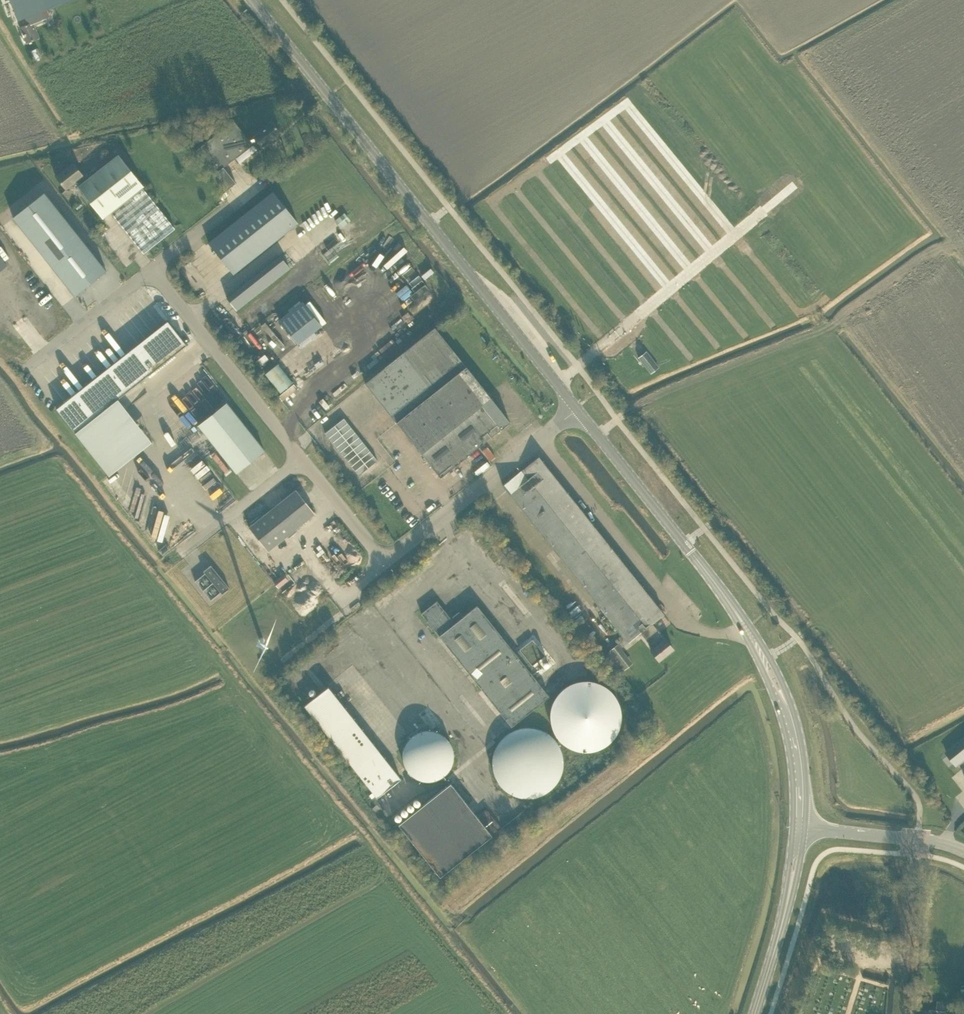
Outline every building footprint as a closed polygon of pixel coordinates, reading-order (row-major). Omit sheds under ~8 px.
[(18,21),(20,20),(45,10),(67,0),(10,0),(18,21)] [(26,42),(26,43),(38,39),(31,24),(48,16),(45,10),(20,20),(23,26),(20,28),(23,36),(22,38),(23,41),(26,42)] [(213,176),(226,191),(236,183),(223,167),(257,141),(262,148),(280,133),(271,121),(253,136),(249,140),(233,121),(194,152),(213,175),(213,176)] [(174,229),(117,156),(84,182),(81,178),(83,177),(72,163),(55,177),(66,190),(74,183),(102,219),(110,213),(143,254),(174,229)] [(208,243),(233,274),(297,224),(272,192),(208,243)] [(106,271),(44,193),(12,218),(75,296),(106,271)] [(345,210),(336,217),(343,224),(351,217),(345,210)] [(282,250),(226,292),(237,306),(293,265),(282,250)] [(319,303),(325,298),(332,307),(345,298),(329,276),(304,295),(320,316),(325,311),(319,303)] [(279,320),(297,344),(321,325),(302,302),(279,320)] [(227,315),(222,318),(232,333),(237,330),(227,315)] [(56,409),(75,433),(163,363),(186,345),(167,321),(56,409)] [(439,478),(491,437),(509,422),(487,394),(434,328),(364,383),(439,478)] [(638,358),(650,374),(658,367),(645,352),(638,358)] [(279,393),(292,382),(277,364),(264,375),(279,393)] [(198,426),(236,473),(264,450),(226,403),(198,426)] [(341,417),(332,425),(336,429),(345,422),(341,417)] [(345,422),(336,429),(340,434),(349,426),(345,422)] [(332,425),(323,432),(326,437),(336,429),(332,425)] [(349,426),(340,434),(343,439),(353,431),(349,426)] [(336,429),(326,437),(330,441),(340,434),(336,429)] [(353,431),(343,439),(347,443),(356,436),(353,431)] [(340,434),(330,441),(334,446),(343,439),(340,434)] [(356,436),(347,443),(351,448),(360,441),(356,436)] [(343,439),(334,446),(338,451),(347,443),(343,439)] [(147,440),(141,444),(157,464),(163,460),(147,440)] [(360,441),(351,448),(355,453),(364,445),(360,441)] [(347,443),(338,451),(341,456),(351,448),(347,443)] [(364,445),(355,453),(358,457),(368,450),(364,445)] [(481,451),(489,461),(495,457),(487,447),(481,451)] [(351,448),(341,456),(345,460),(355,453),(351,448)] [(368,450),(358,457),(362,462),(371,455),(368,450)] [(355,453),(345,460),(349,465),(358,457),(355,453)] [(371,455),(362,462),(366,467),(375,459),(371,455)] [(358,457),(349,465),(353,470),(362,462),(358,457)] [(649,651),(658,661),(672,650),(664,640),(663,640),(651,625),(663,615),(538,457),(502,486),(627,643),(640,633),(652,649),(649,651)] [(375,459),(366,467),(370,471),(379,464),(375,459)] [(362,462),(353,470),(356,474),(366,467),(362,462)] [(379,464),(370,471),(373,476),(383,469),(379,464)] [(366,467),(356,474),(360,479),(370,471),(366,467)] [(126,497),(131,470),(125,469),(120,496),(126,497)] [(383,469),(373,476),(377,481),(386,473),(383,469)] [(370,471),(360,479),(364,484),(373,476),(370,471)] [(386,473),(377,481),(381,486),(390,478),(386,473)] [(373,476),(364,484),(368,488),(377,481),(373,476)] [(390,478),(381,486),(385,490),(394,483),(390,478)] [(377,481),(368,488),(371,493),(381,486),(377,481)] [(394,483),(385,490),(388,495),(398,487),(394,483)] [(381,486),(371,493),(375,498),(385,490),(381,486)] [(398,487),(388,495),(392,500),(401,492),(398,487)] [(296,490),(249,528),(268,551),(315,514),(296,490)] [(385,490),(375,498),(379,502),(388,495),(385,490)] [(401,492),(392,500),(396,504),(405,497),(401,492)] [(388,495),(379,502),(383,507),(392,500),(388,495)] [(405,497),(396,504),(400,509),(409,501),(405,497)] [(392,500),(383,507),(386,512),(396,504),(392,500)] [(396,504),(386,512),(390,516),(400,509),(396,504)] [(195,581),(210,601),(220,592),(222,594),(229,588),(210,565),(203,571),(205,573),(195,581)] [(510,727),(548,697),(475,607),(463,617),(459,612),(452,617),(456,622),(454,623),(436,601),(421,613),(510,727)] [(620,640),(607,650),(622,669),(634,660),(620,640)] [(597,683),(595,682),(593,681),(590,681),(587,681),(584,681),(580,681),(576,682),(571,684),(566,686),(563,688),(560,692),(556,696),(554,699),(552,704),(551,708),(550,712),(550,716),(550,719),(551,724),(552,728),(553,730),(555,734),(557,737),(560,741),(563,744),(566,746),(570,748),(575,750),(582,752),(587,752),(590,752),(595,751),(601,748),(604,747),(608,744),(612,741),(615,737),(618,731),(620,727),(621,720),(621,716),(621,711),(620,706),(619,703),(617,701),(615,696),(612,693),(610,691),(607,688),(604,686),(601,684),(597,683)] [(303,706),(376,798),(400,779),(327,687),(303,706)] [(528,727),(523,727),(519,728),(515,729),(512,730),(508,732),(505,735),(503,737),(500,740),(498,742),(496,746),(494,751),(493,753),(492,756),(492,759),(492,765),(492,769),(493,773),(495,777),(496,780),(498,783),(500,786),(503,788),(504,790),(507,792),(511,794),(514,795),(518,797),(522,798),(527,798),(531,798),(534,797),(538,796),(543,795),(547,792),(551,789),(553,787),(556,784),(558,780),(560,776),(562,771),(563,766),(563,761),(563,758),(562,753),(560,749),(558,744),(555,740),(551,736),(548,733),(542,730),(536,728),(534,727),(528,727)] [(430,731),(425,731),(422,732),(418,733),(415,734),(411,737),(409,739),(408,741),(406,743),(405,745),(404,748),(403,751),(403,753),(403,757),(403,759),(404,764),(404,765),(405,768),(407,770),(409,773),(412,776),(415,778),(418,780),(421,781),(426,782),(429,782),(432,782),(436,780),(440,779),(443,777),(445,775),(447,773),(449,771),(451,768),(452,764),(453,760),(453,757),(453,753),(452,750),(452,748),(451,745),(449,743),(448,741),(445,738),(443,736),(440,734),(437,733),(434,732),(430,731)] [(946,753),(956,765),(963,758),(963,739),(946,753)] [(397,825),(439,877),(491,836),(449,783),(397,825)]
